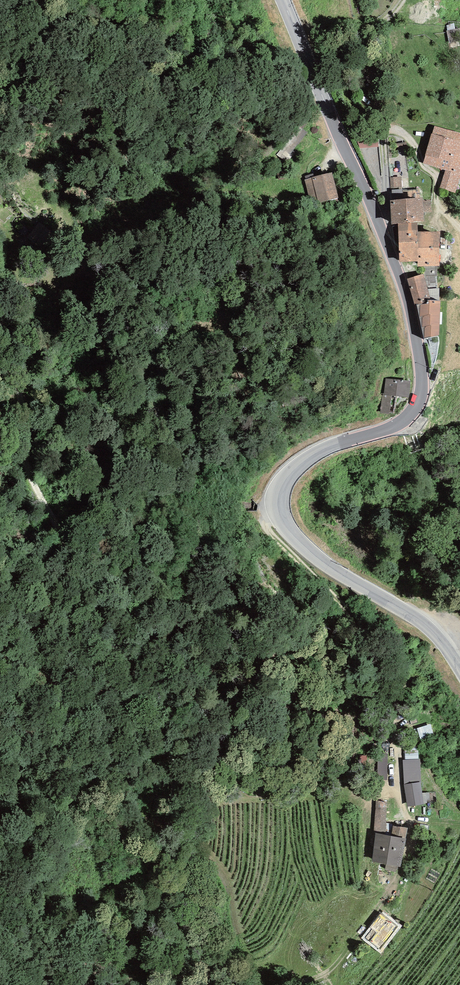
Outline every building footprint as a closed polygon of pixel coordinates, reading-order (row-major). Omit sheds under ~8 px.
[(447,34),(450,46),(459,43),(459,30),(447,34)] [(445,170),(459,174),(459,134),(435,126),(432,134),(423,163),(445,170)] [(378,131),(354,132),(359,147),(378,147),(378,131)] [(445,170),(440,188),(455,193),(459,177),(459,174),(445,170)] [(332,173),(305,180),(311,205),(338,199),(332,173)] [(422,198),(390,200),(392,225),(398,223),(417,223),(424,222),(422,198)] [(417,232),(417,223),(398,223),(399,262),(417,261),(417,232)] [(29,230),(23,226),(19,231),(25,236),(29,230)] [(440,231),(417,232),(417,261),(418,266),(440,266),(440,231)] [(411,280),(418,305),(433,301),(425,276),(411,280)] [(433,301),(418,305),(428,337),(442,334),(443,301),(433,301)] [(414,378),(388,376),(385,410),(397,412),(398,394),(414,396),(414,378)] [(431,723),(418,727),(421,738),(434,734),(431,723)] [(379,751),(380,772),(389,771),(388,751),(379,751)] [(420,758),(403,759),(404,783),(408,805),(423,803),(421,781),(420,758)] [(388,802),(376,799),(374,828),(386,828),(388,802)] [(376,832),(371,861),(401,865),(407,826),(399,825),(398,835),(376,832)] [(124,831),(110,832),(111,842),(125,841),(124,831)] [(374,929),(367,938),(382,950),(400,928),(382,914),(372,927),(374,929)]
